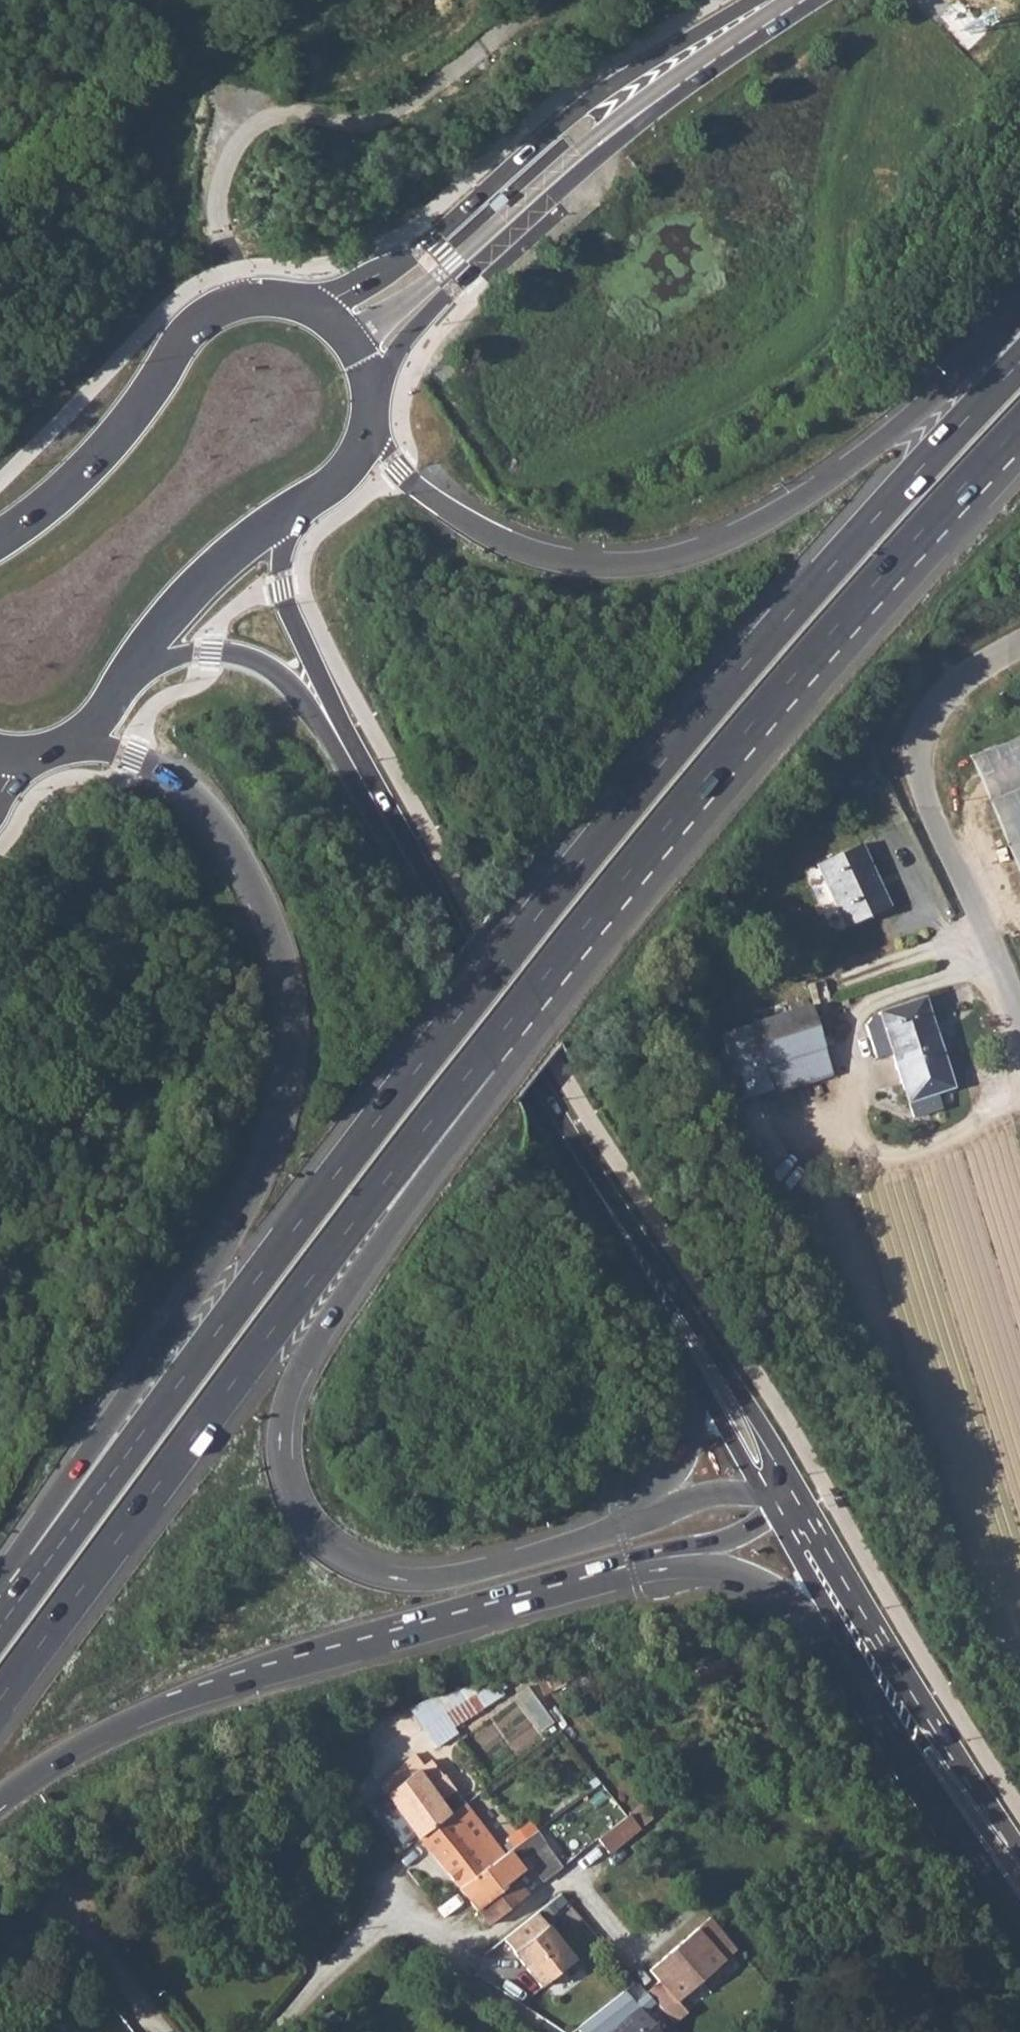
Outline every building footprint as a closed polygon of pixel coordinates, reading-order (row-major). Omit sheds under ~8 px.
[(978,742),(1019,860),(1019,727),(978,742)] [(889,907),(860,844),(816,864),(845,927),(889,907)] [(870,1017),(865,1025),(874,1053),(890,1048),(914,1118),(942,1108),(936,1093),(953,1087),(923,997),(879,1012),(879,1014),(870,1017)] [(810,1005),(751,1024),(765,1067),(824,1047),(810,1005)] [(443,1713),(429,1723),(476,1713),(481,1710),(473,1697),(445,1716),(443,1713)] [(429,1723),(423,1727),(434,1749),(455,1734),(453,1729),(476,1713),(429,1723)] [(414,1833),(418,1839),(449,1815),(463,1804),(435,1766),(427,1772),(414,1755),(380,1786),(391,1802),(382,1809),(381,1818),(395,1839),(405,1840),(414,1833)] [(449,1815),(418,1839),(459,1890),(500,1859),(470,1820),(459,1828),(449,1815)] [(624,1818),(596,1840),(607,1855),(639,1829),(628,1815),(624,1818)] [(500,1859),(459,1890),(475,1909),(513,1879),(528,1866),(542,1883),(547,1879),(569,1862),(543,1825),(534,1832),(522,1842),(500,1859)] [(518,1835),(522,1842),(534,1832),(530,1826),(518,1835)] [(513,1879),(475,1909),(488,1926),(526,1896),(513,1879)] [(536,1913),(503,1939),(540,1988),(573,1962),(536,1913)] [(660,1983),(647,1994),(675,2027),(688,2016),(678,2004),(739,1953),(712,1920),(650,1973),(660,1983)] [(576,2030),(579,2031),(656,2031),(643,2015),(654,2006),(646,1995),(635,2004),(625,1992),(576,2030)]
